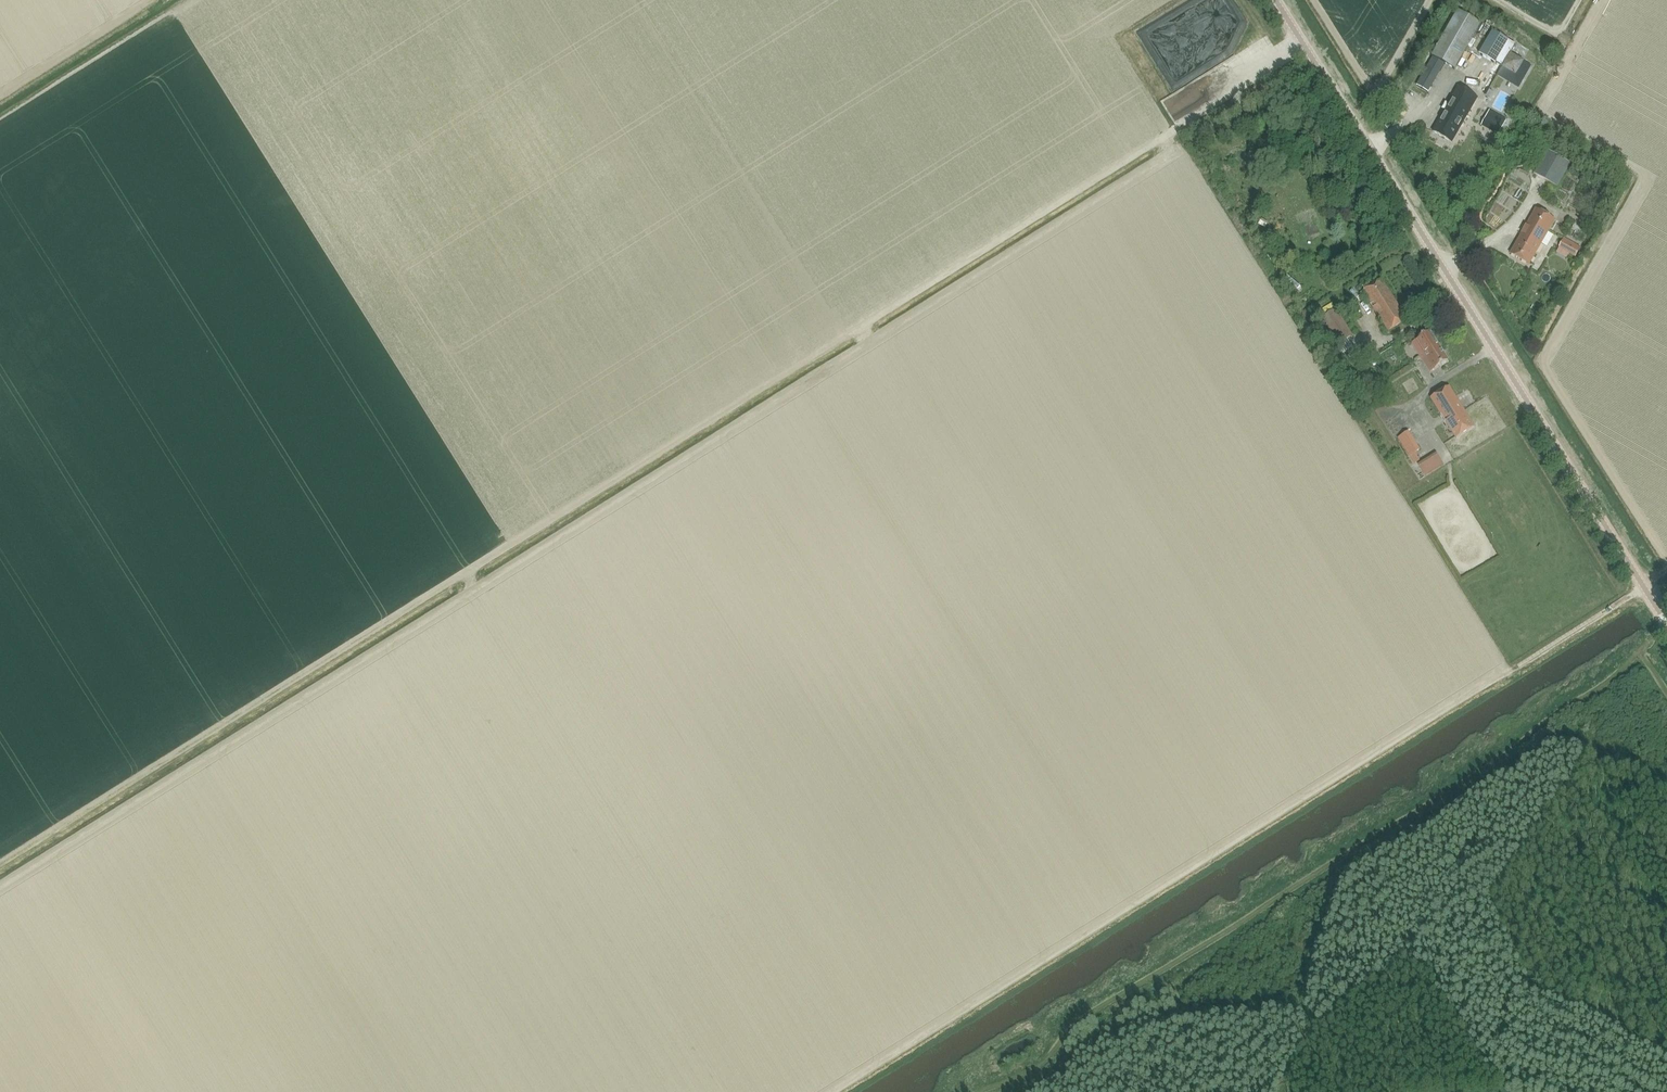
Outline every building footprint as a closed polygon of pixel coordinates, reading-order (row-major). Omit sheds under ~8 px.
[(1455,70),(1481,24),(1458,10),(1416,86),(1429,93),(1445,64),(1455,70)] [(1501,68),(1501,67),(1510,53),(1511,53),(1516,45),(1492,31),(1478,54),(1501,68)] [(1510,53),(1501,67),(1515,76),(1524,62),(1510,53)] [(1452,142),(1477,98),(1458,87),(1433,132),(1452,142)] [(1392,120),(1398,116),(1395,111),(1388,116),(1392,120)] [(1497,135),(1503,125),(1486,116),(1481,125),(1491,130),(1490,131),(1497,135)] [(1557,187),(1570,164),(1545,150),(1532,173),(1557,187)] [(1529,264),(1555,220),(1536,209),(1510,254),(1529,264)] [(1575,257),(1580,247),(1564,238),(1559,247),(1569,253),(1568,254),(1575,257)] [(1389,332),(1407,320),(1381,280),(1363,291),(1389,332)] [(1327,326),(1338,344),(1341,348),(1355,340),(1335,309),(1322,317),(1327,326)] [(1359,333),(1376,329),(1375,321),(1358,325),(1359,333)] [(1421,357),(1439,347),(1430,332),(1412,343),(1418,352),(1421,357)] [(1439,347),(1421,357),(1425,364),(1425,365),(1430,372),(1448,361),(1439,347)] [(1449,386),(1430,397),(1455,438),(1474,427),(1449,386)] [(1420,450),(1416,443),(1405,450),(1409,457),(1420,450)] [(1441,465),(1434,453),(1417,463),(1424,475),(1441,465)]
